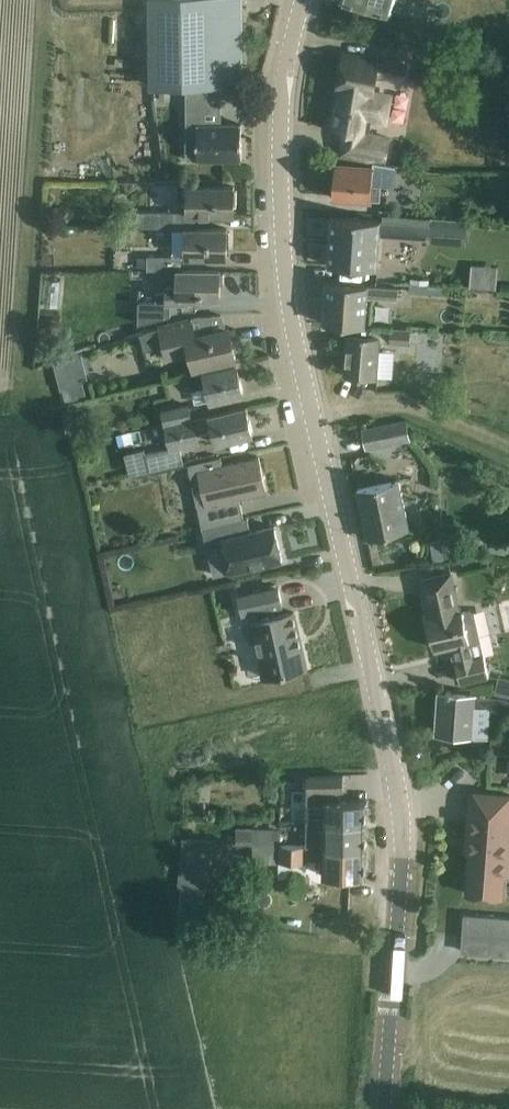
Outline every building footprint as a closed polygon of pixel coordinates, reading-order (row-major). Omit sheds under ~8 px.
[(151,87),(244,85),(243,18),(217,19),(217,0),(150,0),(151,87)] [(401,15),(405,0),(346,0),(401,15)] [(284,18),(279,47),(287,48),(292,19),(284,18)] [(337,112),(334,129),(345,131),(340,154),(386,163),(392,135),(369,131),(371,118),(381,120),(386,116),(389,101),(386,96),(371,93),(375,73),(402,78),(404,66),(379,60),(366,58),(365,62),(344,58),(339,87),(344,88),(339,112),(337,112)] [(242,159),(241,124),(200,124),(200,106),(222,106),(221,89),(186,89),(187,142),(198,142),(198,159),(242,159)] [(161,99),(170,99),(170,90),(160,90),(161,99)] [(391,119),(404,120),(406,92),(392,91),(391,119)] [(335,178),(334,197),(381,200),(381,185),(394,186),(395,165),(372,162),(372,166),(336,164),(336,165),(332,168),(332,175),(335,178)] [(189,215),(212,215),(234,215),(234,187),(189,186),(189,215)] [(63,208),(55,215),(56,217),(61,222),(64,225),(72,217),(63,208)] [(146,212),(138,212),(138,228),(146,228),(181,228),(184,228),(184,213),(181,212),(146,212)] [(382,221),(354,219),(332,217),(329,266),(378,269),(380,235),(429,239),(430,218),(382,215),(382,221)] [(147,270),(178,271),(182,271),(182,257),(227,257),(227,229),(187,228),(187,230),(173,230),(172,257),(148,256),(147,267),(147,270)] [(54,267),(54,255),(44,255),(44,267),(54,267)] [(148,256),(138,256),(138,267),(147,267),(148,256)] [(220,271),(182,271),(178,271),(178,286),(167,286),(167,293),(157,293),(156,302),(139,302),(139,324),(171,317),(171,303),(188,304),(188,299),(220,299),(220,271)] [(399,288),(349,285),(328,283),(325,324),(349,326),(366,327),(368,297),(398,299),(399,288)] [(410,284),(409,292),(442,295),(443,287),(410,284)] [(191,320),(161,327),(165,345),(169,359),(192,354),(196,369),(236,360),(229,329),(195,336),(191,320)] [(379,350),(380,342),(410,344),(411,330),(366,327),(349,326),(345,376),(394,379),(396,352),(379,350)] [(237,364),(216,369),(189,375),(192,390),(195,403),(211,399),(212,402),(244,395),(237,364)] [(187,368),(162,373),(166,392),(190,387),(187,368)] [(74,386),(63,388),(66,403),(77,400),(74,386)] [(166,425),(192,419),(189,406),(163,412),(166,425)] [(225,412),(192,419),(166,425),(171,448),(146,454),(150,472),(184,465),(180,447),(199,443),(197,435),(214,431),(217,443),(253,435),(247,407),(225,412)] [(364,429),(368,447),(410,440),(407,421),(382,425),(364,429)] [(139,426),(116,432),(119,445),(142,439),(139,426)] [(201,483),(206,504),(198,506),(203,528),(244,519),(241,503),(238,504),(237,498),(266,492),(259,457),(223,465),(222,457),(189,464),(194,485),(201,483)] [(368,539),(389,534),(409,530),(399,481),(358,490),(368,539)] [(248,518),(244,519),(203,528),(208,549),(225,545),(231,573),(282,561),(275,527),(251,532),(248,518)] [(444,549),(446,560),(470,555),(486,552),(484,541),(468,544),(443,542),(444,549)] [(434,562),(446,560),(444,549),(432,551),(434,562)] [(443,575),(421,580),(430,618),(429,619),(430,622),(427,623),(429,635),(433,634),(436,649),(455,645),(458,661),(456,661),(461,683),(483,678),(488,677),(483,656),(472,659),(468,642),(478,640),(480,634),(478,624),(475,613),(471,610),(460,612),(451,573),(443,575)] [(250,620),(262,678),(306,668),(294,612),(274,616),(272,607),(282,605),(278,588),(238,597),(243,616),(256,612),(257,619),(250,620)] [(499,675),(495,693),(508,696),(508,677),(499,675)] [(458,735),(486,737),(487,719),(474,718),(474,709),(508,712),(508,701),(470,695),(439,693),(436,734),(458,735)] [(491,737),(490,752),(508,753),(508,739),(491,737)] [(314,822),(367,823),(367,801),(340,801),(340,790),(344,790),(344,775),(307,776),(308,792),(307,822),(314,822)] [(489,896),(502,897),(507,840),(508,841),(508,796),(470,793),(467,837),(472,838),(467,894),(489,896)] [(367,849),(367,823),(314,822),(307,822),(307,846),(367,849)] [(236,844),(253,844),(254,828),(237,827),(236,844)] [(253,844),(281,845),(281,828),(254,828),(253,844)] [(183,839),(181,857),(212,859),(213,842),(183,839)] [(307,862),(307,859),(324,859),(324,876),(366,876),(367,849),(307,846),(281,845),(253,844),(253,862),(279,863),(279,861),(307,862)] [(463,951),(477,952),(477,949),(489,950),(488,953),(508,955),(508,919),(465,915),(463,951)]
